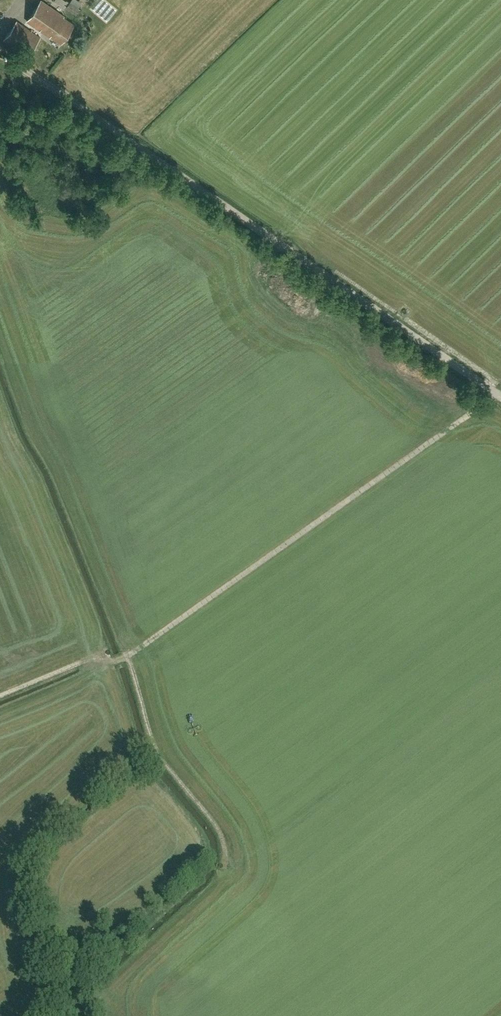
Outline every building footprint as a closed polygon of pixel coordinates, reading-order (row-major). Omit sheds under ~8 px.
[(65,9),(67,0),(56,0),(54,5),(65,9)] [(27,22),(49,37),(50,36),(61,43),(74,25),(63,17),(64,16),(41,1),(27,22)] [(70,2),(66,8),(76,15),(81,9),(70,2)] [(27,57),(40,38),(17,21),(4,40),(27,57)]
